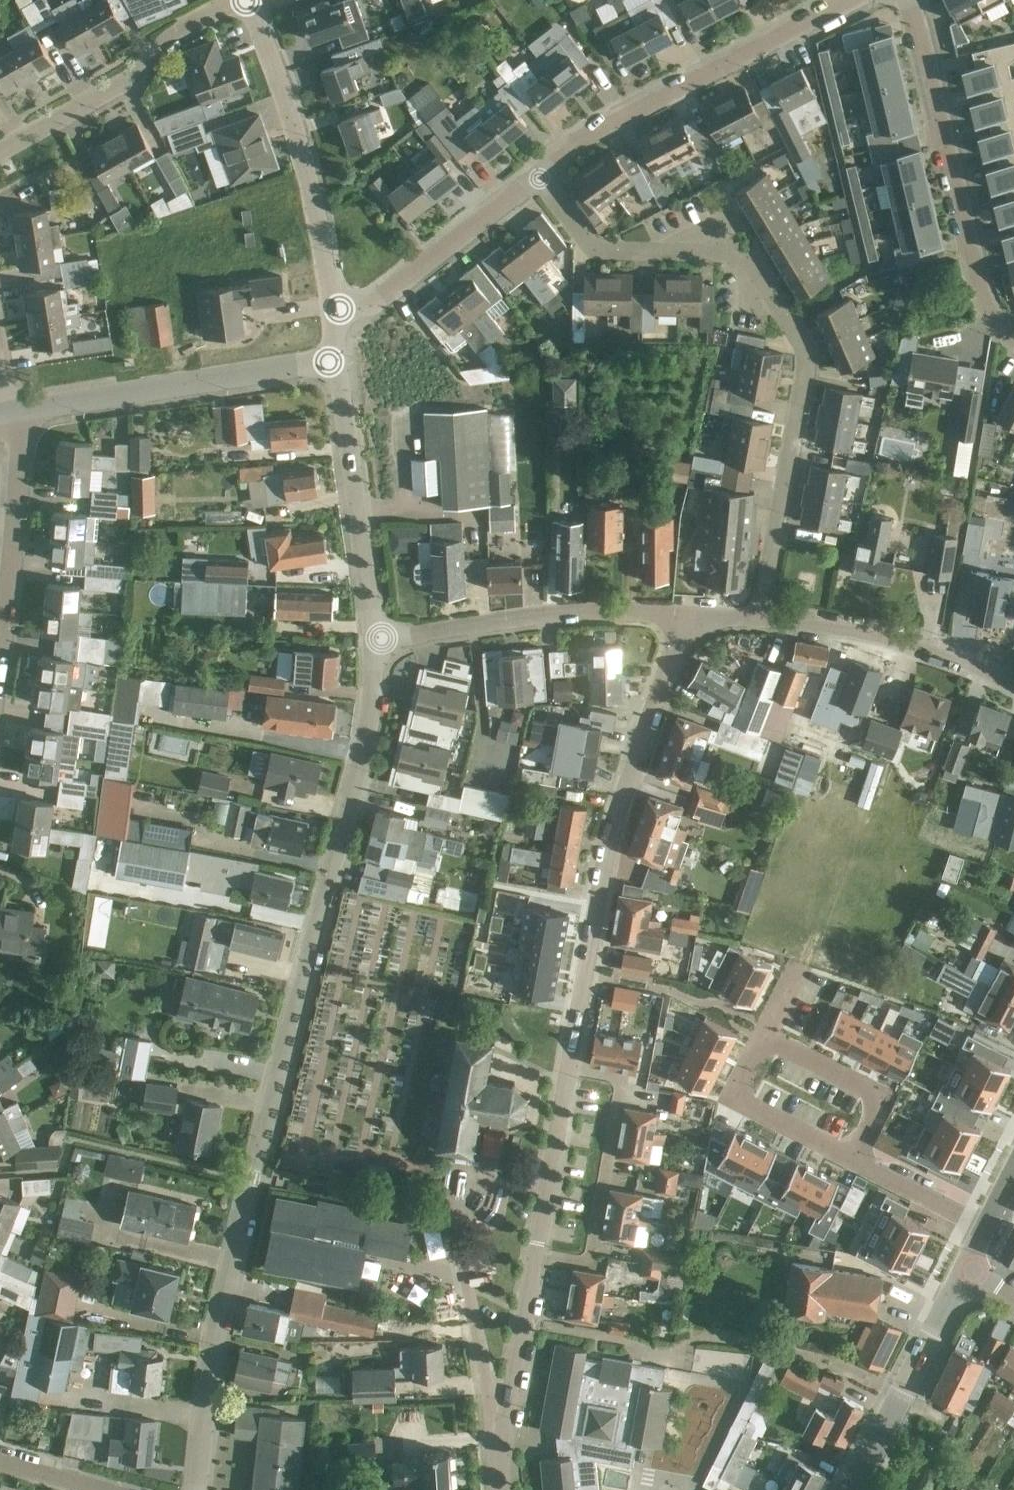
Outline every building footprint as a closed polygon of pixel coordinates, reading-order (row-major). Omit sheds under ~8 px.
[(33,0),(16,0),(21,8),(22,8),(35,32),(47,25),(33,0)] [(47,25),(58,19),(47,0),(33,0),(47,25)] [(94,0),(79,0),(85,11),(100,39),(124,26),(110,0),(104,0),(96,4),(94,0)] [(137,18),(163,8),(160,0),(127,0),(137,18)] [(356,0),(344,0),(330,5),(328,0),(315,5),(317,10),(302,15),(303,18),(299,19),(303,30),(307,29),(311,41),(338,32),(343,47),(369,38),(356,0)] [(410,19),(427,12),(422,0),(402,0),(410,19)] [(626,0),(616,0),(612,2),(618,14),(594,27),(610,57),(621,51),(626,62),(651,48),(626,0)] [(651,48),(673,37),(668,28),(680,21),(668,0),(626,0),(651,48)] [(710,0),(686,0),(684,1),(683,0),(668,0),(680,21),(689,17),(694,27),(717,15),(710,0)] [(717,15),(742,2),(741,0),(710,0),(717,15)] [(951,4),(949,5),(958,21),(997,0),(950,0),(951,4)] [(100,39),(85,11),(61,24),(77,52),(100,39)] [(405,28),(401,16),(392,20),(395,31),(405,28)] [(956,44),(968,41),(958,21),(951,22),(956,44)] [(860,63),(897,54),(892,33),(873,37),(871,26),(842,33),(846,50),(856,47),(860,63)] [(538,57),(566,92),(586,76),(579,67),(590,59),(568,32),(558,40),(568,53),(556,64),(552,59),(544,64),(538,57)] [(15,50),(30,78),(54,65),(38,37),(15,50)] [(332,98),(358,89),(353,76),(370,69),(364,55),(384,48),(380,37),(331,55),(335,66),(322,71),(332,98)] [(222,61),(214,41),(187,51),(193,68),(192,70),(204,103),(203,103),(209,118),(227,111),(221,97),(231,93),(249,86),(238,56),(222,61)] [(1013,77),(1013,76),(1012,77),(1008,63),(1013,59),(1013,41),(972,51),(976,67),(964,69),(968,88),(1013,77)] [(823,71),(833,69),(828,49),(819,51),(823,71)] [(15,50),(0,58),(0,79),(7,91),(30,78),(15,50)] [(897,54),(860,63),(866,88),(903,79),(897,54)] [(516,73),(508,80),(502,72),(500,74),(528,108),(538,100),(545,109),(566,92),(538,57),(529,64),(525,59),(513,69),(516,73)] [(820,107),(813,93),(814,92),(801,67),(773,81),(786,106),(771,114),(776,123),(795,161),(795,160),(806,182),(821,175),(811,152),(791,114),(806,106),(809,113),(820,107)] [(833,69),(823,71),(829,96),(839,94),(833,69)] [(528,108),(500,74),(492,80),(498,87),(497,88),(499,90),(479,107),(505,141),(526,124),(519,115),(528,108)] [(1013,112),(1013,77),(968,88),(968,89),(981,86),(984,100),(972,103),(976,121),(1013,112)] [(871,112),(908,103),(903,79),(866,88),(871,112)] [(467,134),(456,121),(428,82),(409,97),(437,132),(453,152),(452,152),(458,159),(475,146),(477,148),(485,157),(505,141),(479,107),(478,107),(487,118),(467,134)] [(398,87),(380,94),(384,106),(407,98),(398,87)] [(723,98),(741,132),(760,122),(764,130),(776,123),(771,114),(763,98),(752,103),(744,88),(723,98)] [(839,94),(829,96),(835,121),(845,118),(839,94)] [(741,132),(723,98),(702,109),(710,126),(700,132),(709,151),(712,157),(725,150),(721,143),(741,132)] [(908,103),(871,112),(876,131),(866,133),(870,149),(898,142),(896,131),(914,127),(908,103)] [(380,107),(340,121),(350,151),(379,142),(372,123),(384,119),(380,107)] [(1013,147),(1013,112),(976,121),(976,122),(989,119),(992,133),(980,136),(984,154),(1013,147)] [(268,140),(267,140),(265,140),(264,141),(262,133),(263,132),(264,131),(264,130),(264,129),(259,114),(206,133),(202,121),(168,134),(175,152),(196,144),(199,151),(219,144),(232,181),(277,165),(269,143),(269,142),(269,141),(268,141),(268,140)] [(677,161),(696,151),(699,156),(709,151),(704,140),(694,145),(678,116),(659,127),(677,161)] [(845,118),(835,121),(841,144),(850,142),(845,118)] [(116,135),(131,163),(153,151),(137,124),(116,135)] [(659,176),(666,172),(664,168),(677,161),(659,127),(638,137),(652,163),(641,169),(647,182),(659,176)] [(414,174),(433,198),(457,179),(442,160),(452,152),(453,152),(437,132),(426,141),(438,155),(414,174)] [(131,163),(116,135),(90,150),(106,178),(131,163)] [(898,142),(870,149),(874,164),(883,162),(888,181),(925,172),(919,148),(901,152),(898,142)] [(1013,182),(1013,147),(984,154),(984,155),(996,152),(1000,166),(988,169),(992,188),(1013,182)] [(592,163),(614,195),(633,181),(642,199),(653,193),(647,182),(641,169),(629,175),(611,150),(592,163)] [(715,162),(712,157),(709,151),(699,156),(705,167),(715,162)] [(167,152),(156,158),(177,196),(187,189),(167,152)] [(784,153),(773,159),(777,167),(789,161),(784,153)] [(568,191),(597,232),(608,224),(596,208),(614,195),(592,163),(574,177),(579,184),(568,191)] [(852,190),(861,187),(856,164),(846,167),(852,190)] [(747,208),(777,191),(766,172),(736,190),(747,208)] [(925,172),(888,181),(888,183),(875,186),(880,208),(893,204),(930,195),(925,172)] [(433,198),(414,174),(391,192),(379,177),(369,185),(385,205),(395,197),(410,216),(433,198)] [(647,182),(653,193),(664,187),(659,176),(647,182)] [(992,188),(1004,185),(1008,199),(996,202),(999,218),(1013,215),(1013,182),(992,188)] [(806,183),(798,187),(804,199),(813,194),(806,183)] [(122,207),(108,184),(97,191),(120,231),(136,222),(126,205),(122,207)] [(857,213),(867,210),(861,187),(852,190),(857,213)] [(87,189),(50,195),(52,209),(89,203),(87,189)] [(777,191),(747,208),(758,226),(787,208),(777,191)] [(899,227),(936,218),(930,195),(893,204),(899,227)] [(845,196),(832,199),(835,208),(847,205),(845,196)] [(768,243),(797,225),(787,208),(758,226),(768,243)] [(14,214),(18,240),(60,233),(59,223),(48,225),(46,209),(14,214)] [(867,210),(857,213),(863,236),(872,233),(867,210)] [(517,243),(561,300),(564,298),(557,290),(568,282),(550,259),(567,245),(541,213),(523,228),(528,234),(517,243)] [(999,218),(1000,222),(1012,219),(1013,225),(1013,215),(999,218)] [(851,217),(841,219),(844,232),(854,230),(851,217)] [(936,218),(899,227),(903,246),(894,248),(898,265),(926,258),(924,246),(942,242),(936,218)] [(768,243),(778,260),(808,242),(797,225),(768,243)] [(54,262),(52,247),(62,246),(60,233),(18,240),(22,267),(54,262)] [(872,233),(863,236),(869,260),(878,258),(872,233)] [(1004,235),(1008,255),(1013,253),(1013,233),(1004,235)] [(849,251),(858,249),(855,237),(846,239),(849,251)] [(778,260),(789,277),(818,260),(808,242),(778,260)] [(561,300),(517,243),(504,252),(500,246),(482,260),(507,292),(523,279),(547,309),(552,305),(558,312),(565,306),(561,300)] [(858,249),(849,251),(852,263),(861,261),(858,249)] [(62,274),(89,270),(87,258),(60,262),(62,274)] [(818,260),(789,277),(800,295),(829,278),(818,260)] [(490,342),(503,332),(493,320),(510,307),(502,296),(477,264),(459,278),(464,284),(452,293),(490,342)] [(89,270),(62,274),(64,288),(92,283),(89,270)] [(586,312),(607,312),(608,273),(585,273),(584,290),(573,290),(572,341),(579,341),(584,341),(584,329),(586,329),(586,312)] [(643,329),(643,317),(643,302),(631,302),(631,273),(608,273),(607,312),(631,313),(630,329),(643,329)] [(284,302),(281,274),(249,278),(250,282),(238,284),(238,285),(198,291),(204,337),(244,332),(241,304),(253,302),(254,306),(284,302)] [(677,313),(678,274),(655,274),(655,312),(677,313)] [(678,274),(677,313),(701,313),(700,329),(713,330),(713,301),(700,301),(701,274),(678,274)] [(72,303),(61,304),(58,288),(27,293),(31,319),(73,312),(72,303)] [(894,302),(903,305),(907,292),(897,290),(894,302)] [(490,342),(452,293),(440,303),(436,297),(418,311),(443,342),(444,342),(450,350),(455,351),(468,341),(477,352),(490,342)] [(931,310),(947,307),(944,295),(928,299),(931,310)] [(817,314),(825,333),(858,318),(849,299),(817,314)] [(900,317),(903,305),(894,302),(891,315),(900,317)] [(169,303),(127,308),(132,348),(174,342),(169,303)] [(67,341),(64,327),(82,324),(80,312),(73,313),(73,312),(31,319),(35,346),(67,341)] [(643,317),(643,329),(656,329),(656,318),(643,317)] [(825,333),(833,351),(866,337),(858,318),(825,333)] [(888,327),(885,340),(894,342),(897,329),(888,327)] [(740,369),(779,376),(783,352),(763,349),(765,337),(738,332),(736,344),(744,345),(740,369)] [(891,382),(907,386),(907,388),(925,390),(924,393),(938,395),(938,392),(951,394),(957,359),(917,353),(920,332),(902,336),(891,382)] [(100,337),(73,341),(75,354),(102,349),(100,337)] [(866,337),(833,351),(842,371),(874,356),(866,337)] [(708,398),(753,407),(756,395),(775,398),(779,376),(740,369),(736,391),(720,388),(721,379),(712,378),(708,398)] [(887,374),(869,375),(870,386),(888,385),(887,374)] [(576,381),(554,381),(554,405),(576,405),(576,381)] [(998,417),(1013,425),(1013,384),(998,417)] [(870,416),(872,407),(874,396),(826,387),(821,414),(855,420),(856,414),(870,416)] [(963,387),(955,437),(975,440),(983,391),(963,387)] [(730,437),(769,444),(774,422),(751,418),(753,407),(708,398),(705,411),(734,416),(730,437)] [(265,421),(263,403),(214,407),(217,442),(249,440),(249,438),(272,436),(273,447),(309,444),(308,440),(310,438),(309,432),(308,431),(306,417),(265,421)] [(491,471),(488,414),(488,408),(424,412),(427,457),(412,457),(414,492),(442,491),(443,507),(489,505),(491,504),(511,503),(509,470),(491,471)] [(855,420),(821,414),(816,442),(864,450),(866,440),(852,437),(855,420)] [(983,421),(978,454),(991,456),(996,423),(983,421)] [(130,436),(130,468),(151,468),(151,436),(130,436)] [(730,437),(726,459),(765,467),(769,444),(730,437)] [(58,464),(129,470),(129,443),(115,443),(115,456),(92,454),(93,443),(60,440),(58,464)] [(694,454),(691,466),(720,471),(722,459),(694,454)] [(664,457),(660,477),(687,482),(691,462),(664,457)] [(129,470),(58,464),(56,488),(89,490),(91,467),(129,470)] [(274,475),(272,464),(239,468),(242,488),(251,487),(251,480),(274,477),(277,493),(267,494),(268,502),(293,498),(293,502),(302,500),(301,497),(319,494),(317,481),(318,480),(317,474),(316,473),(315,468),(274,475)] [(803,492),(841,499),(844,481),(858,484),(860,473),(812,465),(809,481),(805,480),(803,492)] [(720,471),(691,466),(687,486),(705,487),(698,548),(712,550),(708,585),(744,589),(754,493),(750,492),(752,477),(720,471)] [(132,512),(155,512),(155,476),(132,476),(132,512)] [(91,503),(118,505),(119,492),(92,490),(91,503)] [(841,499),(803,492),(801,504),(804,505),(802,520),(849,529),(851,519),(838,516),(841,499)] [(100,516),(116,518),(118,505),(91,503),(90,515),(54,512),(52,535),(98,539),(100,516)] [(490,530),(515,529),(515,503),(489,505),(490,530)] [(588,503),(587,546),(623,547),(624,504),(588,503)] [(950,511),(946,534),(933,532),(926,573),(952,578),(959,536),(963,513),(950,511)] [(889,581),(895,551),(885,548),(891,518),(872,514),(866,544),(857,542),(851,573),(889,581)] [(583,588),(585,519),(553,518),(553,541),(558,542),(557,587),(583,588)] [(669,549),(674,549),(674,519),(643,519),(643,581),(669,581),(669,549)] [(968,521),(963,552),(979,555),(984,524),(968,521)] [(433,581),(433,596),(466,594),(465,577),(464,560),(463,526),(431,528),(431,540),(432,561),(420,562),(418,564),(416,568),(416,577),(419,580),(421,582),(433,581)] [(293,538),(292,527),(265,531),(270,569),(327,560),(325,546),(326,545),(325,540),(324,539),(323,534),(293,538)] [(146,529),(136,529),(135,552),(145,553),(146,529)] [(86,562),(96,563),(98,539),(52,535),(50,559),(86,562)] [(183,580),(247,583),(249,559),(207,558),(206,568),(183,567),(183,580)] [(464,560),(465,577),(489,576),(490,590),(522,588),(521,563),(489,564),(489,559),(464,560)] [(85,574),(128,578),(129,565),(86,562),(85,574)] [(970,617),(981,619),(980,623),(996,626),(997,622),(1005,623),(1013,578),(971,570),(968,584),(976,586),(970,617)] [(127,591),(128,578),(85,574),(84,588),(127,591)] [(247,583),(183,580),(182,609),(246,612),(247,583)] [(46,607),(79,610),(81,586),(48,583),(46,607)] [(334,619),(335,594),(276,592),(275,616),(334,619)] [(44,631),(90,635),(92,612),(79,611),(79,610),(46,607),(44,631)] [(177,633),(171,646),(188,653),(194,640),(177,633)] [(79,647),(121,652),(122,644),(106,642),(106,637),(80,634),(79,647)] [(774,699),(760,735),(769,738),(769,737),(781,742),(784,733),(807,670),(809,660),(826,663),(829,646),(797,642),(794,662),(788,660),(784,671),(780,670),(770,697),(774,699)] [(38,679),(84,685),(88,660),(119,665),(121,652),(79,647),(78,648),(55,645),(54,657),(41,655),(38,679)] [(622,671),(621,645),(590,646),(590,661),(569,661),(569,649),(549,651),(551,677),(591,673),(591,672),(622,671)] [(513,654),(517,702),(547,699),(543,651),(543,647),(523,649),(524,653),(513,654)] [(338,684),(341,654),(293,649),(290,679),(291,679),(291,683),(310,685),(310,681),(338,684)] [(487,704),(517,702),(513,654),(503,655),(503,651),(484,652),(484,656),(483,656),(487,704)] [(864,708),(880,666),(856,657),(849,675),(843,673),(838,686),(824,680),(810,716),(837,727),(847,702),(864,708)] [(421,687),(418,697),(465,708),(472,678),(467,677),(470,664),(445,658),(442,671),(426,668),(426,667),(425,667),(424,671),(420,670),(417,686),(421,687)] [(715,702),(716,701),(738,714),(735,724),(742,727),(742,728),(760,735),(774,699),(770,697),(780,670),(757,661),(747,688),(703,661),(688,686),(715,702)] [(591,672),(591,673),(592,698),(623,697),(622,671),(591,672)] [(246,674),(245,687),(248,688),(248,689),(284,694),(286,678),(250,673),(250,674),(246,674)] [(226,717),(230,689),(119,674),(113,720),(135,723),(136,721),(139,722),(141,702),(168,706),(168,709),(173,710),(173,711),(226,717)] [(84,686),(84,685),(38,679),(35,702),(71,707),(69,719),(109,725),(111,713),(79,708),(83,686),(84,686)] [(554,679),(553,700),(572,700),(572,679),(554,679)] [(915,687),(901,729),(873,719),(863,746),(893,756),(899,737),(908,740),(913,728),(937,736),(950,699),(915,687)] [(336,703),(269,695),(265,727),(332,735),(336,703)] [(404,724),(458,737),(465,708),(418,697),(416,707),(412,706),(408,725),(404,724)] [(982,741),(998,747),(1011,713),(980,701),(970,728),(971,728),(968,737),(982,742),(982,741)] [(555,744),(597,751),(601,728),(614,730),(616,713),(592,709),(591,718),(581,716),(580,723),(575,722),(573,732),(558,730),(559,725),(533,720),(530,740),(555,744)] [(510,722),(506,742),(516,744),(519,732),(516,731),(517,724),(521,725),(523,713),(515,711),(513,723),(510,722)] [(667,747),(700,758),(707,739),(715,742),(719,730),(678,716),(667,747)] [(109,725),(69,719),(67,731),(67,733),(80,735),(108,739),(109,725)] [(506,742),(510,722),(501,720),(500,727),(498,727),(496,739),(506,742)] [(403,744),(401,754),(447,765),(454,737),(458,738),(458,737),(404,724),(399,743),(403,744)] [(28,750),(77,757),(80,735),(67,733),(67,731),(31,726),(28,750)] [(105,775),(127,779),(133,741),(111,737),(105,775)] [(945,767),(942,774),(956,779),(959,772),(960,773),(970,745),(953,739),(943,767),(945,767)] [(555,744),(551,768),(560,769),(567,770),(567,771),(593,775),(597,751),(555,744)] [(700,758),(667,747),(657,775),(690,787),(700,758)] [(802,754),(786,749),(781,763),(798,768),(802,754)] [(77,757),(28,750),(24,774),(60,779),(59,791),(85,795),(87,782),(73,780),(77,757)] [(819,756),(806,751),(801,765),(815,769),(819,756)] [(322,764),(273,753),(272,755),(268,754),(264,769),(269,770),(265,786),(281,790),(281,791),(293,794),(293,792),(305,795),(307,788),(316,790),(322,764)] [(459,811),(462,798),(441,793),(447,765),(401,754),(398,764),(394,764),(390,783),(394,784),(394,785),(395,785),(395,784),(430,792),(428,804),(459,811)] [(560,772),(550,771),(524,766),(522,779),(557,785),(560,772)] [(203,769),(199,792),(226,798),(231,775),(203,769)] [(1005,788),(1010,773),(1008,773),(1003,792),(966,782),(953,829),(973,834),(973,833),(998,839),(1009,795),(1004,793),(1005,788)] [(1010,773),(1005,788),(1004,793),(1009,795),(998,839),(1013,843),(1013,774),(1010,773)] [(127,779),(105,775),(97,833),(125,837),(132,781),(127,781),(127,779)] [(796,776),(792,789),(808,794),(812,781),(796,776)] [(690,799),(730,812),(735,800),(727,797),(727,796),(696,784),(690,799)] [(471,814),(477,788),(465,785),(462,798),(459,811),(471,814)] [(483,817),(489,791),(477,788),(471,814),(483,817)] [(83,808),(85,795),(59,791),(57,804),(83,808)] [(495,820),(501,793),(489,791),(483,817),(495,820)] [(501,793),(495,820),(507,823),(513,796),(501,793)] [(684,841),(684,840),(688,830),(676,826),(683,807),(649,795),(639,826),(683,841),(684,841)] [(50,826),(53,802),(21,797),(18,821),(50,826)] [(301,853),(308,822),(251,810),(253,804),(230,799),(224,832),(246,836),(248,825),(254,827),(251,842),(270,846),(269,850),(279,852),(280,848),(301,853)] [(730,812),(690,799),(686,811),(700,817),(699,819),(721,827),(726,811),(730,813),(730,812)] [(559,829),(583,833),(587,808),(564,804),(559,829)] [(427,806),(423,821),(447,827),(451,811),(427,806)] [(462,856),(465,842),(417,830),(419,819),(379,809),(373,834),(424,846),(462,856)] [(523,810),(520,821),(527,822),(524,835),(545,838),(549,814),(529,810),(529,811),(523,810)] [(142,840),(189,848),(192,828),(145,820),(142,840)] [(50,826),(18,821),(14,845),(47,849),(48,840),(81,845),(79,858),(94,860),(97,834),(50,827),(50,826)] [(678,882),(682,869),(674,867),(683,841),(639,826),(628,855),(650,862),(655,865),(652,873),(678,882)] [(559,829),(554,854),(578,858),(583,833),(559,829)] [(424,846),(373,834),(367,857),(392,864),(384,894),(409,900),(411,893),(428,897),(433,873),(414,868),(416,859),(420,860),(424,846)] [(142,841),(122,838),(116,875),(183,887),(187,870),(239,881),(238,885),(253,888),(251,897),(286,905),(286,902),(289,903),(291,895),(288,894),(292,879),(244,868),(246,860),(189,849),(189,848),(142,840),(142,841)] [(578,858),(554,854),(513,847),(511,860),(552,867),(550,879),(574,883),(578,858)] [(962,867),(965,856),(951,852),(948,862),(962,867)] [(765,871),(747,865),(738,890),(756,896),(765,871)] [(993,880),(1013,887),(1013,872),(998,867),(993,880)] [(942,880),(936,892),(944,896),(951,884),(942,880)] [(660,926),(661,920),(649,918),(652,900),(620,894),(616,919),(660,926)] [(568,912),(527,905),(523,927),(564,934),(568,912)] [(0,925),(0,946),(26,950),(25,957),(39,959),(44,928),(30,926),(32,912),(3,908),(0,925)] [(493,913),(491,923),(501,925),(503,915),(493,913)] [(673,916),(671,929),(696,933),(699,915),(690,913),(690,919),(673,916)] [(962,927),(991,942),(998,929),(969,914),(962,927)] [(282,932),(236,921),(219,917),(214,935),(225,938),(226,935),(233,937),(230,946),(276,958),(282,932)] [(660,926),(616,919),(612,943),(661,951),(665,928),(660,927),(660,926)] [(501,925),(491,923),(489,933),(499,935),(501,925)] [(564,934),(523,927),(519,947),(561,954),(564,934)] [(1013,996),(1013,962),(1006,958),(1000,968),(982,959),(991,942),(962,927),(955,940),(971,948),(969,952),(973,954),(964,971),(1013,996)] [(190,939),(184,963),(205,968),(212,944),(190,939)] [(917,950),(905,942),(898,953),(910,961),(917,950)] [(693,943),(691,955),(701,956),(703,945),(693,943)] [(729,946),(719,966),(762,987),(772,967),(763,963),(764,961),(759,958),(758,960),(729,946)] [(561,954),(519,947),(515,968),(557,975),(561,954)] [(480,952),(478,962),(488,964),(490,954),(480,952)] [(648,974),(651,958),(625,954),(622,970),(648,974)] [(691,955),(689,967),(699,968),(701,956),(691,955)] [(96,958),(96,976),(115,976),(115,958),(96,958)] [(488,964),(478,962),(476,972),(486,974),(488,964)] [(936,979),(949,986),(969,996),(963,1007),(977,1014),(1008,1031),(1013,1019),(1013,996),(964,971),(964,972),(958,969),(945,962),(936,979)] [(719,966),(709,986),(752,1007),(762,987),(719,966)] [(557,975),(515,968),(512,989),(553,997),(557,975)] [(250,1030),(258,995),(188,978),(178,1016),(193,1019),(194,1016),(250,1030)] [(615,984),(611,1007),(623,1009),(627,986),(615,984)] [(627,986),(623,1009),(635,1011),(639,988),(627,986)] [(862,987),(858,997),(869,1001),(873,991),(862,987)] [(873,991),(869,1001),(881,1005),(884,995),(873,991)] [(835,1019),(824,1041),(844,1051),(860,1019),(842,1010),(847,998),(836,992),(825,1014),(835,1019)] [(903,1003),(899,1012),(910,1016),(914,1007),(903,1003)] [(914,1007),(910,1016),(922,1020),(925,1011),(914,1007)] [(666,1014),(664,1026),(673,1028),(675,1016),(666,1014)] [(957,1025),(938,1016),(929,1034),(948,1043),(957,1025)] [(705,1019),(695,1039),(727,1055),(737,1035),(705,1019)] [(860,1019),(844,1051),(863,1061),(880,1029),(860,1019)] [(880,1029),(863,1061),(882,1071),(903,1030),(884,1020),(880,1029)] [(63,1021),(43,1022),(50,1039),(65,1028),(63,1021)] [(664,1026),(661,1038),(671,1040),(673,1028),(664,1026)] [(903,1030),(882,1071),(902,1081),(923,1040),(903,1030)] [(614,1068),(620,1036),(597,1032),(591,1064),(614,1068)] [(463,1155),(463,1152),(472,1153),(474,1156),(476,1155),(474,1153),(475,1143),(478,1142),(478,1141),(476,1140),(478,1130),(480,1129),(480,1128),(479,1127),(481,1117),(493,1119),(492,1122),(494,1122),(495,1119),(507,1122),(507,1124),(509,1124),(509,1121),(524,1116),(526,1118),(528,1116),(525,1114),(528,1098),(532,1096),(530,1094),(527,1096),(516,1084),(516,1082),(514,1082),(514,1085),(501,1083),(501,1080),(499,1080),(499,1083),(487,1081),(489,1070),(491,1071),(492,1068),(489,1067),(491,1059),(494,1058),(494,1056),(492,1056),(493,1050),(494,1044),(497,1042),(495,1040),(492,1042),(484,1041),(484,1038),(482,1038),(482,1040),(470,1038),(470,1036),(468,1035),(468,1038),(461,1036),(458,1033),(457,1034),(459,1038),(456,1049),(454,1049),(453,1051),(457,1052),(454,1061),(452,1061),(451,1064),(454,1064),(452,1074),(449,1074),(449,1076),(452,1077),(450,1085),(447,1085),(447,1087),(450,1087),(448,1098),(445,1098),(445,1100),(448,1100),(446,1108),(443,1108),(443,1110),(446,1111),(444,1120),(441,1120),(441,1123),(444,1123),(442,1134),(439,1134),(438,1136),(442,1136),(439,1146),(436,1149),(438,1151),(442,1148),(448,1149),(448,1152),(450,1153),(451,1150),(461,1152),(460,1155),(463,1155)] [(964,1047),(954,1065),(964,1070),(1002,1089),(1008,1078),(1007,1077),(1011,1069),(986,1056),(991,1046),(968,1034),(962,1046),(964,1047)] [(127,1035),(120,1073),(145,1078),(152,1040),(127,1035)] [(620,1036),(614,1068),(637,1073),(643,1041),(620,1036)] [(695,1039),(685,1058),(717,1075),(727,1055),(695,1039)] [(654,1052),(652,1064),(662,1066),(664,1054),(654,1052)] [(16,1064),(8,1053),(0,1058),(0,1076),(16,1064)] [(685,1058),(675,1078),(707,1095),(717,1075),(685,1058)] [(25,1060),(17,1065),(16,1064),(0,1076),(0,1088),(2,1091),(32,1070),(25,1060)] [(943,1083),(937,1094),(960,1106),(966,1096),(991,1108),(995,1100),(996,1101),(1002,1089),(964,1070),(954,1065),(945,1084),(943,1083)] [(72,1072),(71,1096),(82,1097),(83,1084),(89,1085),(89,1073),(72,1072)] [(186,1102),(175,1100),(178,1087),(149,1082),(145,1105),(184,1113),(179,1145),(210,1150),(215,1124),(217,1125),(221,1105),(187,1099),(186,1102)] [(683,1114),(687,1093),(674,1091),(670,1112),(683,1114)] [(937,1094),(931,1106),(943,1112),(934,1130),(971,1149),(977,1138),(976,1137),(980,1129),(955,1116),(960,1106),(937,1094)] [(23,1114),(17,1101),(4,1107),(0,1097),(0,1124),(23,1114)] [(665,1139),(667,1133),(654,1131),(657,1112),(626,1107),(622,1131),(665,1139)] [(0,1124),(0,1151),(20,1143),(15,1131),(28,1125),(23,1114),(0,1124)] [(912,1143),(907,1154),(930,1166),(935,1156),(953,1165),(960,1169),(964,1160),(965,1161),(971,1150),(934,1130),(925,1126),(915,1144),(912,1143)] [(47,1150),(20,1151),(21,1167),(57,1165),(67,1129),(56,1129),(55,1131),(52,1134),(50,1140),(52,1146),(47,1146),(47,1150)] [(711,1135),(704,1168),(735,1183),(757,1139),(754,1138),(745,1133),(744,1134),(736,1130),(728,1144),(711,1135)] [(904,1142),(881,1130),(874,1145),(897,1157),(904,1142)] [(665,1139),(622,1131),(617,1155),(649,1161),(652,1143),(664,1146),(665,1139)] [(757,1139),(735,1183),(754,1193),(753,1195),(765,1201),(776,1180),(765,1174),(777,1151),(768,1147),(769,1146),(757,1139)] [(109,1155),(104,1176),(140,1184),(144,1163),(109,1155)] [(776,1180),(765,1201),(776,1206),(777,1205),(796,1215),(819,1171),(806,1165),(806,1166),(797,1162),(786,1185),(776,1180)] [(657,1180),(677,1183),(679,1170),(659,1167),(657,1180)] [(819,1171),(796,1215),(797,1215),(802,1206),(816,1214),(817,1214),(808,1230),(824,1238),(840,1206),(830,1201),(839,1183),(830,1179),(831,1177),(819,1171)] [(50,1177),(22,1179),(23,1194),(51,1192),(50,1177)] [(677,1183),(657,1180),(655,1192),(675,1195),(677,1183)] [(866,1191),(852,1184),(840,1208),(854,1215),(866,1191)] [(188,1241),(197,1205),(129,1188),(121,1224),(188,1241)] [(607,1213),(650,1220),(654,1196),(611,1189),(607,1213)] [(10,1227),(20,1202),(0,1194),(0,1223),(10,1227)] [(883,1207),(874,1226),(920,1249),(926,1238),(925,1237),(929,1229),(904,1216),(909,1206),(886,1194),(880,1206),(883,1207)] [(358,1284),(365,1248),(406,1257),(413,1225),(372,1217),(373,1212),(320,1201),(319,1206),(278,1198),(272,1229),(273,1229),(266,1265),(358,1284)] [(62,1213),(57,1235),(90,1243),(95,1221),(62,1213)] [(650,1220),(607,1213),(603,1237),(634,1242),(638,1224),(649,1226),(650,1220)] [(0,1252),(10,1227),(0,1223),(0,1251),(0,1252)] [(999,1253),(1013,1261),(1013,1224),(999,1253)] [(861,1243),(855,1254),(879,1266),(884,1256),(898,1263),(909,1269),(913,1260),(914,1261),(920,1249),(874,1226),(864,1244),(861,1243)] [(839,1233),(830,1228),(825,1238),(834,1243),(839,1233)] [(641,1262),(686,1270),(688,1259),(643,1250),(641,1262)] [(852,1260),(831,1250),(828,1268),(793,1263),(785,1310),(826,1317),(827,1309),(875,1318),(882,1278),(850,1272),(852,1260)] [(2,1268),(37,1284),(40,1272),(8,1255),(2,1268)] [(144,1264),(121,1258),(116,1277),(140,1283),(134,1306),(169,1314),(179,1272),(144,1263),(144,1264)] [(686,1270),(641,1262),(639,1275),(659,1279),(657,1287),(652,1291),(647,1290),(645,1299),(680,1306),(681,1299),(681,1294),(686,1270)] [(30,1308),(37,1284),(2,1268),(0,1272),(0,1295),(30,1308)] [(570,1294),(614,1302),(615,1295),(603,1293),(606,1274),(575,1268),(570,1294)] [(77,1277),(46,1270),(37,1311),(68,1317),(77,1277)] [(327,1293),(303,1288),(296,1286),(296,1287),(291,1311),(281,1309),(251,1302),(245,1329),(286,1338),(291,1316),(339,1327),(338,1332),(349,1335),(350,1330),(375,1335),(380,1315),(325,1303),(327,1293)] [(614,1302),(570,1294),(566,1316),(598,1322),(601,1305),(613,1307),(614,1302)] [(680,1306),(678,1314),(689,1316),(692,1301),(681,1299),(680,1306)] [(29,1311),(15,1378),(32,1382),(66,1389),(71,1367),(83,1369),(92,1324),(29,1311)] [(610,1319),(608,1331),(608,1332),(628,1335),(630,1323),(610,1319)] [(858,1356),(881,1367),(900,1329),(880,1320),(874,1322),(858,1356)] [(121,1347),(119,1361),(113,1360),(113,1366),(107,1365),(106,1373),(112,1374),(110,1392),(130,1394),(131,1387),(160,1390),(164,1356),(148,1355),(149,1349),(139,1348),(140,1337),(128,1335),(128,1332),(113,1330),(112,1340),(119,1341),(118,1347),(121,1347)] [(978,1354),(994,1362),(1006,1339),(989,1331),(978,1354)] [(586,1360),(588,1350),(557,1344),(541,1430),(557,1433),(559,1457),(541,1459),(544,1489),(599,1489),(596,1458),(601,1460),(635,1466),(639,1443),(664,1447),(675,1390),(663,1388),(667,1368),(604,1356),(603,1363),(586,1360)] [(1011,1344),(996,1367),(1013,1378),(1013,1346),(1011,1344)] [(414,1346),(401,1346),(401,1363),(395,1363),(395,1367),(354,1368),(355,1398),(398,1397),(397,1378),(445,1377),(444,1345),(414,1346)] [(749,1367),(751,1352),(701,1346),(699,1361),(749,1367)] [(943,1373),(982,1391),(986,1382),(976,1377),(984,1360),(955,1347),(943,1373)] [(234,1382),(270,1389),(273,1378),(288,1381),(293,1361),(278,1357),(242,1349),(234,1382)] [(771,1376),(780,1359),(779,1359),(779,1358),(765,1355),(702,1484),(713,1489),(715,1485),(717,1486),(732,1457),(744,1432),(755,1409),(753,1409),(771,1376)] [(780,1359),(771,1376),(812,1397),(816,1388),(836,1398),(844,1382),(824,1372),(822,1377),(790,1360),(789,1363),(780,1359)] [(12,1381),(16,1368),(0,1364),(0,1378),(12,1381)] [(982,1391),(943,1373),(932,1395),(961,1409),(964,1403),(974,1408),(982,1391)] [(991,1421),(1007,1396),(996,1389),(980,1415),(991,1421)] [(822,1440),(827,1432),(845,1441),(864,1406),(845,1396),(835,1416),(816,1407),(804,1430),(822,1440)] [(991,1421),(993,1422),(998,1415),(1013,1425),(1013,1401),(1007,1396),(991,1421)] [(305,1418),(278,1415),(279,1408),(239,1404),(235,1435),(260,1437),(255,1489),(297,1489),(305,1418)] [(755,1409),(744,1432),(757,1437),(758,1433),(763,1434),(767,1425),(763,1413),(755,1409)] [(109,1454),(124,1455),(123,1460),(152,1463),(157,1420),(128,1417),(126,1439),(110,1438),(109,1454)] [(756,1469),(756,1468),(754,1467),(745,1462),(757,1439),(756,1438),(757,1437),(744,1432),(732,1457),(756,1469)] [(375,1441),(348,1442),(349,1457),(376,1455),(375,1441)] [(383,1462),(384,1480),(406,1479),(406,1487),(427,1486),(427,1489),(453,1489),(451,1451),(425,1452),(425,1459),(383,1462)] [(717,1486),(724,1489),(726,1489),(731,1481),(746,1488),(756,1469),(732,1457),(717,1486)] [(798,1489),(817,1489),(826,1473),(799,1459),(786,1484),(798,1489)] [(961,1476),(952,1489),(982,1489),(961,1476)]
